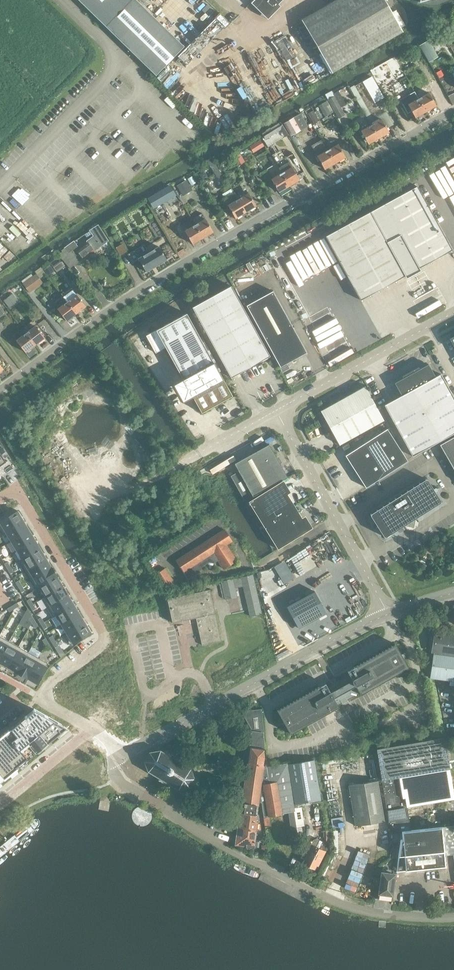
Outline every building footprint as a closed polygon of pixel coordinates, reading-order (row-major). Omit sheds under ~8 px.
[(136,0),(78,0),(156,75),(184,47),(185,47),(190,42),(182,33),(176,39),(136,0)] [(278,4),(282,0),(254,0),(251,3),(267,20),(280,6),(278,4)] [(402,32),(384,0),(336,0),(302,20),(332,72),(402,32)] [(402,26),(406,24),(397,9),(394,12),(402,26)] [(442,32),(447,40),(453,35),(453,25),(442,32)] [(442,33),(438,36),(444,46),(448,43),(442,33)] [(289,67),(300,62),(286,34),(276,39),(289,67)] [(420,46),(429,62),(438,57),(429,40),(420,46)] [(396,59),(386,64),(394,78),(403,73),(396,59)] [(380,67),(371,72),(379,86),(388,81),(380,67)] [(364,82),(376,103),(384,98),(372,77),(364,82)] [(338,92),(333,94),(341,108),(346,105),(338,92)] [(415,92),(400,100),(408,113),(412,111),(415,117),(426,111),(419,98),(415,92)] [(429,93),(419,98),(426,111),(436,106),(429,93)] [(334,97),(328,100),(338,119),(345,115),(341,108),(334,97)] [(314,111),(308,114),(314,125),(319,122),(314,111)] [(284,123),(291,135),(307,126),(300,114),(284,123)] [(381,119),(371,125),(379,138),(389,132),(381,119)] [(288,135),(280,122),(260,135),(268,147),(288,135)] [(379,138),(371,125),(361,131),(368,144),(379,138)] [(260,140),(250,147),(253,153),(264,146),(260,140)] [(335,163),(327,150),(321,140),(311,146),(324,169),(335,163)] [(338,144),(327,150),(335,163),(345,157),(338,144)] [(239,152),(232,156),(237,166),(244,162),(239,152)] [(278,161),(275,163),(276,163),(281,173),(289,186),(292,184),(299,180),(306,175),(292,152),(278,161)] [(215,161),(209,164),(215,176),(221,172),(215,161)] [(276,163),(271,166),(276,176),(271,179),(279,192),(289,186),(281,173),(276,163)] [(204,171),(199,175),(202,179),(207,176),(204,171)] [(261,173),(256,176),(259,182),(264,180),(261,173)] [(187,180),(177,185),(183,196),(193,190),(187,180)] [(170,185),(147,198),(153,208),(177,195),(170,185)] [(420,271),(419,268),(452,250),(417,186),(325,236),(360,300),(405,276),(406,278),(420,271)] [(248,193),(238,199),(246,212),(256,206),(248,193)] [(235,218),(246,212),(238,199),(235,194),(224,200),(235,218)] [(192,219),(195,225),(203,238),(213,232),(202,213),(192,219)] [(74,253),(70,256),(77,264),(80,262),(108,241),(98,225),(90,230),(94,236),(87,241),(88,243),(74,253)] [(193,244),(203,238),(195,225),(185,231),(193,244)] [(74,241),(64,248),(68,253),(77,246),(74,241)] [(123,243),(116,247),(120,255),(127,251),(123,243)] [(138,256),(149,251),(146,244),(135,249),(138,256)] [(146,272),(156,266),(167,260),(159,247),(138,259),(146,272)] [(59,257),(50,264),(57,272),(65,266),(59,257)] [(50,265),(44,270),(48,275),(54,271),(50,265)] [(24,284),(30,292),(39,285),(33,277),(24,284)] [(192,308),(231,378),(270,356),(231,286),(192,308)] [(73,290),(63,297),(67,302),(76,314),(86,306),(76,294),(73,290)] [(246,306),(280,367),(306,352),(273,291),(246,306)] [(13,293),(3,301),(9,308),(19,301),(13,293)] [(63,296),(54,303),(58,309),(57,309),(67,321),(76,314),(67,302),(63,297),(63,296)] [(165,347),(183,379),(173,384),(183,402),(193,396),(201,412),(232,396),(186,313),(146,336),(155,353),(165,347)] [(35,326),(26,333),(35,345),(44,338),(35,326)] [(25,352),(35,345),(26,333),(16,341),(25,352)] [(414,372),(413,370),(407,374),(408,375),(394,383),(401,396),(384,405),(412,456),(453,433),(453,399),(440,374),(435,377),(428,364),(414,372)] [(384,420),(365,386),(321,411),(339,445),(384,420)] [(345,456),(366,488),(408,461),(387,429),(345,456)] [(439,445),(453,470),(453,436),(439,445)] [(244,501),(288,477),(269,444),(234,463),(239,472),(230,476),(244,501)] [(385,537),(421,515),(440,502),(441,501),(435,492),(437,491),(438,487),(434,486),(433,488),(427,479),(425,479),(371,513),(370,515),(376,524),(375,527),(378,528),(384,537),(385,537)] [(302,518),(287,494),(289,493),(282,481),(248,501),(277,549),(311,529),(303,517),(302,518)] [(0,522),(0,530),(3,534),(6,532),(23,521),(21,517),(22,517),(19,511),(0,522)] [(23,521),(6,532),(11,541),(29,530),(23,521)] [(29,530),(11,541),(17,550),(34,540),(29,530)] [(176,561),(183,572),(186,577),(190,578),(201,571),(202,567),(202,566),(208,562),(214,563),(218,560),(224,569),(236,561),(226,545),(232,541),(225,530),(176,561)] [(34,540),(17,550),(22,559),(23,559),(40,549),(34,540)] [(22,559),(19,561),(25,571),(46,558),(40,549),(23,559),(22,559)] [(46,558),(25,571),(30,580),(51,567),(46,558)] [(51,567),(30,580),(36,590),(40,588),(39,587),(57,577),(51,567)] [(176,586),(168,574),(165,569),(154,575),(163,589),(176,586)] [(262,613),(253,574),(221,581),(225,598),(237,596),(234,585),(242,583),(250,616),(262,613)] [(57,577),(39,587),(40,588),(45,596),(62,586),(57,577)] [(45,596),(41,598),(47,608),(68,595),(62,586),(45,596)] [(221,640),(215,610),(210,589),(167,598),(172,622),(196,617),(198,629),(198,631),(199,631),(202,645),(221,640)] [(315,591),(286,607),(298,628),(326,613),(315,591)] [(68,595),(47,608),(53,617),(56,615),(73,604),(68,595)] [(73,604),(56,615),(62,624),(79,614),(73,604)] [(79,614),(62,624),(67,633),(85,623),(79,614)] [(67,633),(63,635),(70,645),(92,632),(88,626),(87,627),(85,623),(67,633)] [(431,652),(453,656),(453,635),(434,632),(431,652)] [(9,641),(0,636),(0,657),(9,641)] [(0,657),(0,663),(7,667),(19,647),(9,641),(0,657)] [(360,694),(408,667),(395,644),(347,671),(350,676),(328,688),(326,683),(277,710),(290,733),(339,706),(337,703),(358,690),(360,694)] [(19,647),(7,667),(17,672),(28,652),(19,647)] [(28,652),(17,672),(27,678),(38,657),(28,652)] [(433,661),(430,678),(453,681),(453,657),(434,654),(433,661)] [(38,657),(27,678),(37,683),(48,663),(38,657)] [(66,727),(34,709),(0,737),(0,782),(66,727)] [(247,711),(243,712),(251,727),(252,731),(241,812),(257,814),(259,802),(263,781),(268,782),(267,766),(261,709),(247,711)] [(445,738),(377,749),(381,772),(391,831),(411,829),(405,797),(453,789),(450,768),(446,747),(445,738)] [(191,768),(161,750),(160,750),(159,750),(152,751),(151,751),(151,752),(150,752),(149,753),(146,759),(145,760),(145,761),(145,762),(145,763),(148,769),(148,770),(149,771),(149,772),(150,772),(155,775),(156,775),(171,785),(172,785),(177,788),(178,789),(178,788),(179,789),(181,789),(187,788),(189,788),(188,787),(189,787),(195,778),(191,768)] [(321,800),(315,761),(315,760),(287,764),(294,805),(321,800)] [(294,805),(287,764),(267,766),(268,782),(263,781),(259,802),(261,802),(263,816),(294,811),(295,811),(294,808),(294,805)] [(384,821),(378,780),(349,785),(356,826),(384,821)] [(295,811),(294,811),(294,812),(296,827),(304,825),(302,807),(294,808),(295,811)] [(257,819),(257,814),(241,812),(239,828),(256,830),(258,821),(258,822),(258,819),(257,819)] [(291,831),(297,830),(296,827),(294,812),(288,813),(291,831)] [(442,827),(445,854),(453,853),(453,857),(453,826),(442,827)] [(445,854),(442,827),(402,831),(403,839),(401,839),(396,872),(446,867),(445,854)] [(254,848),(256,830),(239,828),(237,843),(236,845),(254,848)] [(314,868),(316,865),(317,865),(325,851),(322,850),(326,843),(319,840),(316,846),(311,844),(304,859),(306,859),(304,863),(314,868)] [(359,849),(353,867),(363,871),(370,853),(359,849)] [(382,872),(381,876),(378,899),(391,901),(395,874),(382,872)]
